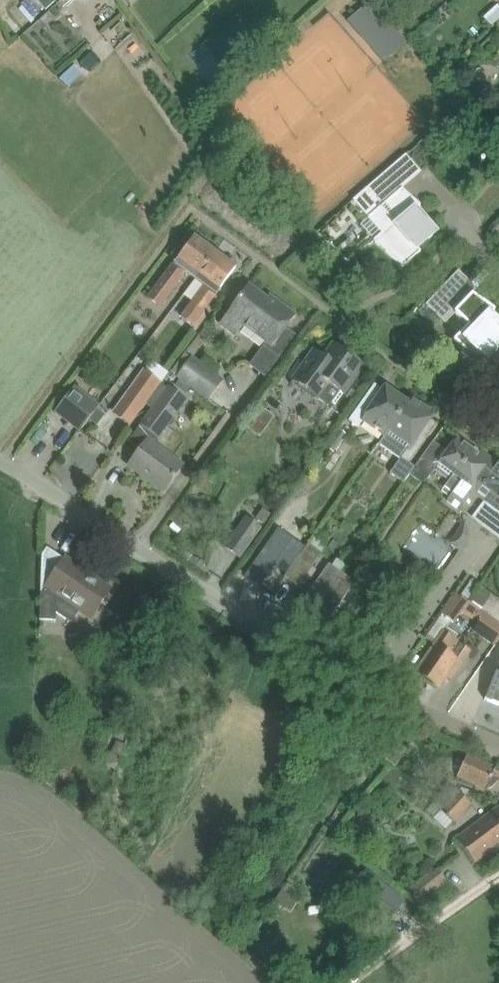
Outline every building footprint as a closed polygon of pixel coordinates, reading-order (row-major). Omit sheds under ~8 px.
[(44,10),(55,0),(35,0),(44,10)] [(366,29),(363,32),(375,45),(378,43),(390,56),(404,43),(369,3),(355,16),(366,29)] [(225,46),(232,53),(248,39),(241,32),(225,46)] [(59,78),(67,87),(82,74),(74,65),(59,78)] [(435,232),(415,209),(420,205),(401,189),(398,192),(383,175),(353,201),(381,233),(373,240),(402,267),(420,252),(417,248),(435,232)] [(185,272),(194,279),(214,252),(193,237),(148,298),(157,305),(159,307),(185,272)] [(214,252),(194,279),(204,287),(181,318),(196,329),(206,315),(202,312),(235,268),(214,252)] [(248,285),(219,324),(235,336),(243,326),(265,343),(263,346),(279,358),(295,335),(286,328),(295,315),(279,303),(276,306),(248,285)] [(498,344),(498,325),(489,316),(494,311),(471,294),(463,303),(444,286),(427,304),(445,322),(454,313),(467,326),(453,341),(463,351),(459,357),(478,371),(497,351),(494,348),(498,344)] [(204,325),(198,334),(205,339),(207,340),(213,331),(204,325)] [(289,377),(328,405),(339,391),(342,393),(362,365),(333,344),(324,358),(314,351),(303,365),(300,362),(289,377)] [(190,388),(207,401),(223,380),(200,362),(185,351),(170,371),(176,376),(190,388)] [(110,413),(128,426),(160,382),(142,369),(110,413)] [(363,420),(384,435),(406,403),(384,388),(381,393),(376,389),(378,387),(374,384),(362,401),(348,420),(358,427),(363,420)] [(53,412),(79,431),(98,406),(73,386),(53,412)] [(129,442),(139,449),(127,466),(163,492),(182,466),(152,444),(157,438),(186,399),(168,386),(140,425),(129,442)] [(408,464),(437,424),(434,422),(432,425),(427,421),(432,415),(409,399),(406,404),(406,403),(384,435),(378,443),(408,464)] [(254,437),(270,417),(258,407),(242,427),(254,437)] [(327,449),(333,453),(346,434),(340,430),(327,449)] [(457,438),(438,463),(452,474),(440,490),(448,496),(445,500),(462,512),(475,495),(498,513),(498,465),(474,446),(472,450),(457,438)] [(261,527),(246,517),(230,540),(224,548),(239,558),(261,527)] [(280,536),(248,582),(260,591),(274,570),(284,577),(302,552),(280,536)] [(302,552),(284,577),(297,586),(320,553),(307,544),(302,552)] [(96,609),(110,588),(64,556),(63,559),(46,548),(41,555),(39,593),(38,620),(55,621),(55,612),(70,622),(79,609),(91,617),(96,609)] [(314,610),(341,573),(328,564),(301,601),(314,610)] [(327,619),(354,582),(341,573),(314,610),(327,619)] [(480,610),(491,595),(478,587),(468,602),(480,610)] [(453,623),(467,602),(456,595),(442,615),(453,623)] [(480,610),(474,618),(478,621),(472,631),(494,646),(498,640),(498,623),(480,610)] [(429,653),(417,670),(439,685),(448,672),(453,675),(464,659),(465,656),(469,651),(457,642),(443,633),(429,653)] [(498,675),(494,674),(484,700),(498,706),(498,674),(498,675)] [(485,790),(487,787),(490,789),(498,781),(498,768),(495,766),(495,768),(466,754),(456,777),(485,790)] [(472,805),(459,793),(456,791),(441,808),(438,810),(441,813),(455,825),(472,805)] [(456,841),(474,863),(498,844),(498,807),(456,841)] [(429,898),(448,884),(437,869),(417,883),(429,898)] [(366,870),(357,880),(396,911),(404,901),(366,870)] [(286,884),(282,890),(295,900),(300,893),(286,884)]
